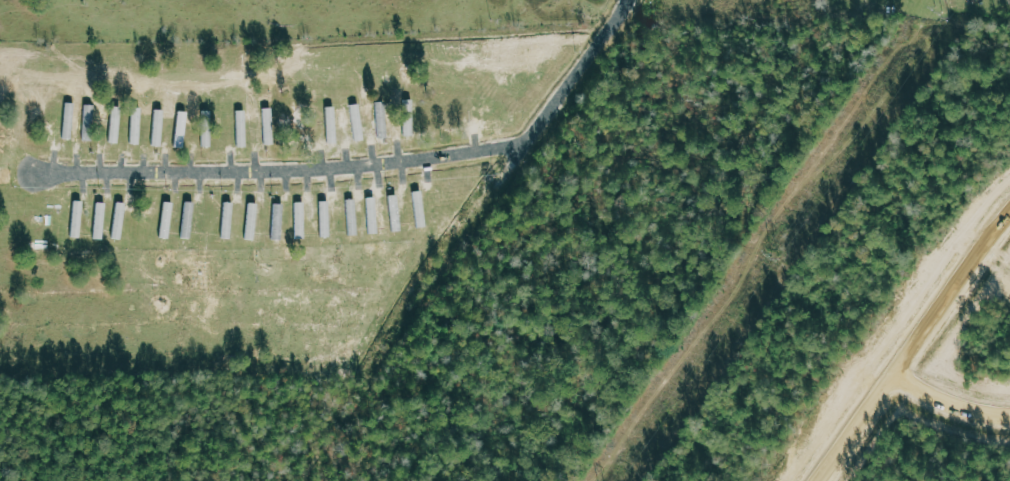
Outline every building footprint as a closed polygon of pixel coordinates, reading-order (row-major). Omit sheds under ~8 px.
[(414,100),(403,100),(403,135),(413,136),(414,100)] [(74,140),(75,103),(65,103),(63,139),(74,140)] [(84,123),(95,124),(96,105),(85,105),(84,123)] [(335,107),(325,107),(326,143),(336,143),(335,107)] [(131,144),(142,144),(143,108),(132,108),(131,144)] [(271,108),(262,108),(263,138),(265,138),(265,145),(273,144),(271,108)] [(163,146),(164,110),(153,110),(153,146),(163,146)] [(246,110),(235,110),(236,147),(247,147),(246,110)] [(184,148),(189,112),(178,111),(173,147),(184,148)] [(121,112),(111,112),(110,143),(121,143),(121,112)] [(82,237),(83,201),(72,201),(71,237),(82,237)] [(169,239),(175,203),(164,201),(158,238),(169,239)] [(331,237),(330,201),(319,201),(320,238),(331,237)] [(126,203),(116,202),(112,239),(123,240),(126,203)] [(193,239),(194,202),(183,202),(182,239),(193,239)] [(233,203),(223,202),(221,238),(232,239),(233,203)] [(305,202),(294,202),(295,239),(305,239),(305,202)] [(106,203),(95,203),(94,240),(105,240),(106,203)] [(254,240),(259,204),(248,203),(244,239),(254,240)] [(282,240),(284,204),(272,204),(271,240),(282,240)] [(369,234),(377,234),(376,213),(368,213),(369,234)]
